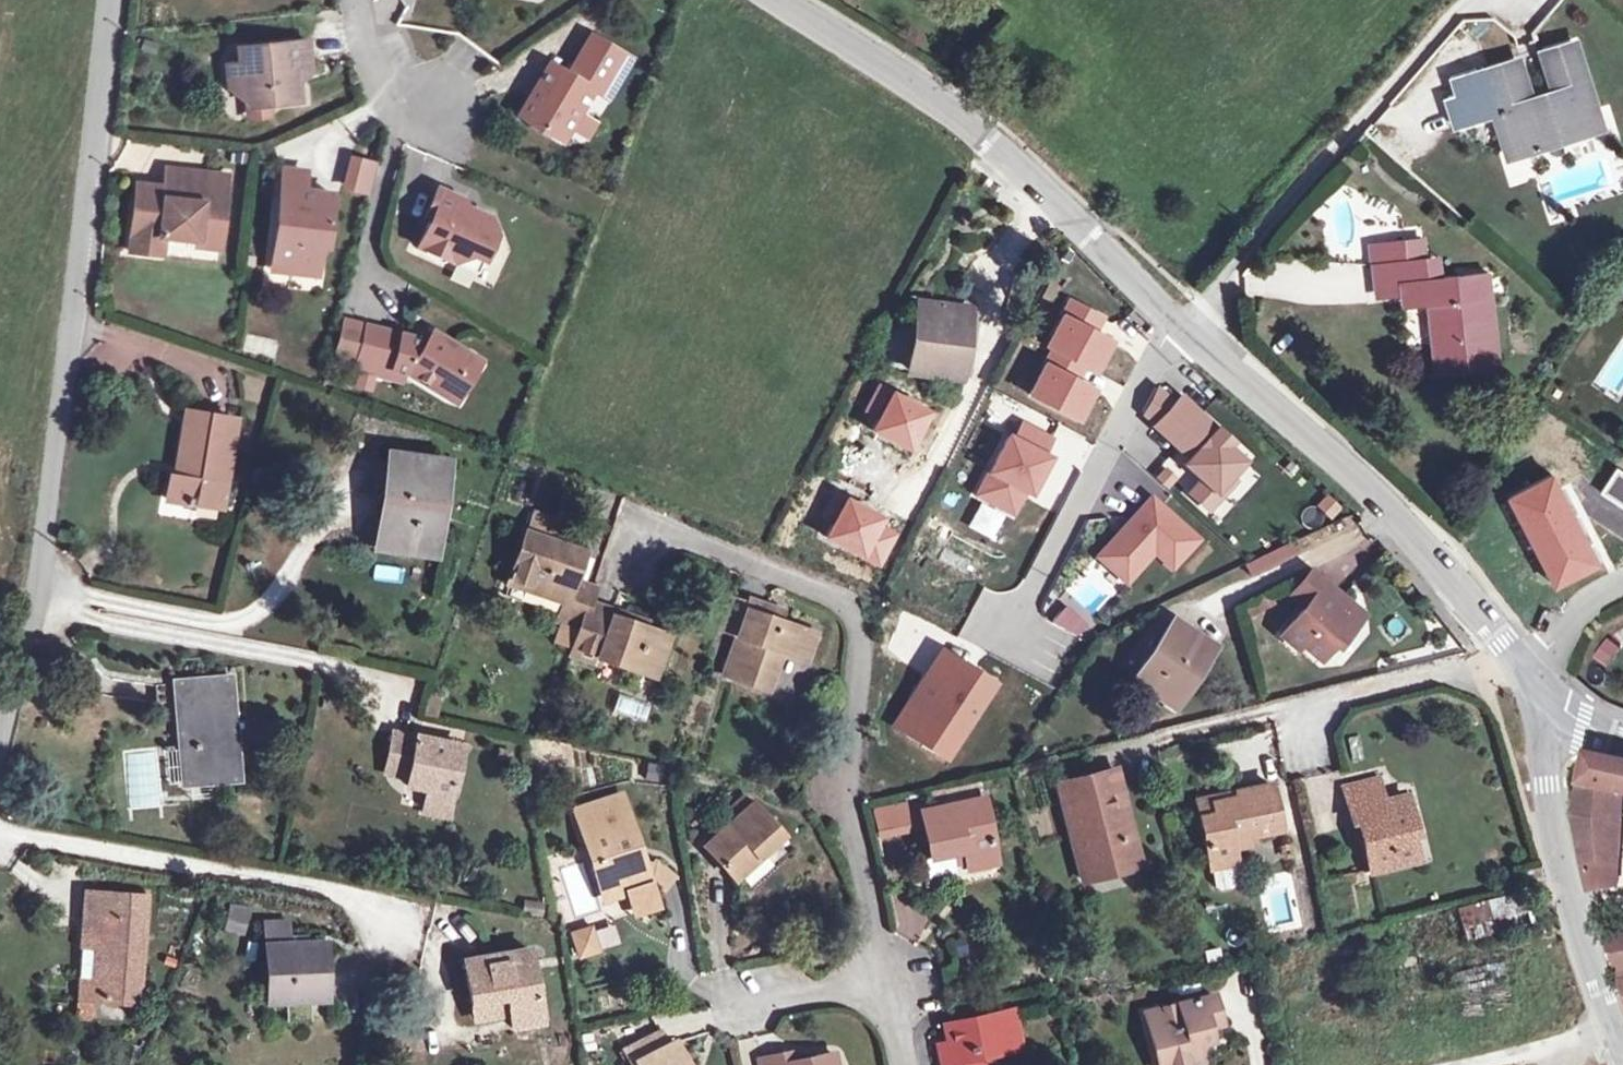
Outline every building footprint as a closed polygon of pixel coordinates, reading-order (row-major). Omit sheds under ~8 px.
[(630,59),(591,35),(568,74),(550,63),(520,115),(552,134),(568,130),(570,127),(579,111),(592,89),(607,98),(630,59)] [(310,72),(307,41),(237,48),(239,64),(226,65),(228,88),(244,100),(269,98),(269,104),(299,102),(296,74),(310,72)] [(1554,122),(1565,118),(1566,122),(1595,113),(1573,45),(1544,54),(1557,94),(1529,103),(1516,63),(1453,83),(1459,100),(1450,103),(1457,124),(1496,112),(1510,154),(1559,138),(1554,122)] [(269,104),(269,98),(244,100),(246,119),(271,117),(269,104)] [(594,120),(579,111),(570,127),(585,136),(594,120)] [(1600,126),(1595,113),(1566,122),(1565,118),(1554,122),(1559,138),(1600,126)] [(376,163),(359,159),(351,193),(367,197),(376,163)] [(177,188),(176,199),(188,200),(191,171),(166,168),(164,187),(177,188)] [(283,169),(281,183),(303,186),(305,171),(283,169)] [(177,188),(164,187),(136,184),(129,251),(162,255),(164,237),(198,241),(199,234),(220,236),(227,175),(191,171),(188,200),(176,199),(177,188)] [(333,194),(302,190),(303,186),(281,183),(273,259),(290,261),(293,266),(292,272),(318,275),(323,230),(328,230),(333,194)] [(464,199),(437,188),(424,217),(430,220),(418,246),(453,262),(471,256),(483,261),(495,235),(488,217),(466,207),(464,199)] [(220,236),(199,234),(198,241),(197,246),(219,248),(220,236)] [(1425,258),(1423,242),(1384,246),(1386,263),(1422,259),(1425,258)] [(1407,281),(1424,279),(1422,259),(1386,263),(1384,246),(1370,248),(1375,295),(1408,292),(1407,281)] [(483,261),(471,256),(453,262),(477,273),(483,261)] [(271,270),(292,272),(293,266),(290,261),(273,259),(271,270)] [(1497,362),(1490,296),(1491,296),(1488,272),(1424,279),(1407,281),(1408,292),(1410,306),(1434,303),(1436,323),(1432,324),(1437,375),(1472,371),(1471,365),(1497,362)] [(975,312),(919,304),(911,370),(966,377),(975,312)] [(473,358),(432,332),(430,336),(426,342),(417,340),(363,326),(355,360),(406,373),(447,398),(473,358)] [(417,340),(426,342),(430,336),(418,333),(417,340)] [(245,337),(245,355),(277,356),(278,338),(245,337)] [(404,384),(406,373),(355,360),(352,370),(404,384)] [(909,391),(862,385),(860,400),(906,407),(909,391)] [(1142,413),(1153,427),(1173,404),(1155,388),(1142,413)] [(1231,442),(1179,397),(1173,404),(1153,427),(1189,459),(1183,464),(1201,480),(1189,494),(1209,511),(1235,482),(1229,477),(1243,461),(1227,447),(1231,442)] [(220,508),(234,419),(188,412),(178,474),(171,473),(167,499),(220,508)] [(1008,437),(977,495),(1013,514),(1025,491),(1030,494),(1048,459),(1042,455),(1050,440),(1022,425),(1014,441),(1008,437)] [(447,462),(389,454),(376,548),(434,556),(447,462)] [(1198,540),(1150,498),(1097,557),(1125,581),(1151,552),(1171,570),(1198,540)] [(526,534),(561,545),(567,526),(533,514),(526,534)] [(589,603),(594,587),(579,582),(573,580),(581,556),(582,553),(561,545),(526,534),(510,580),(565,599),(557,622),(562,623),(580,629),(589,603)] [(1289,543),(1245,564),(1250,575),(1294,555),(1289,543)] [(581,556),(573,580),(579,582),(587,558),(581,556)] [(1348,624),(1359,610),(1310,570),(1290,595),(1304,607),(1281,636),(1298,650),(1302,645),(1320,660),(1333,644),(1337,647),(1353,628),(1348,624)] [(748,604),(729,597),(718,628),(737,635),(724,674),(768,689),(781,650),(807,659),(815,634),(778,622),(764,617),(767,607),(749,601),(748,604)] [(615,612),(589,603),(580,629),(574,648),(571,655),(597,664),(599,657),(655,676),(668,637),(640,628),(613,618),(615,612)] [(767,607),(764,617),(778,622),(781,611),(767,607)] [(1359,610),(1348,624),(1353,628),(1364,614),(1359,610)] [(615,612),(613,618),(640,628),(642,621),(615,612)] [(1209,645),(1171,621),(1133,680),(1140,684),(1158,696),(1171,704),(1209,645)] [(574,648),(580,629),(562,623),(555,642),(574,648)] [(1608,638),(1594,660),(1609,669),(1622,647),(1608,638)] [(916,699),(899,726),(925,743),(935,728),(954,740),(988,687),(963,671),(966,667),(943,652),(914,698),(916,699)] [(991,683),(966,667),(963,671),(988,687),(991,683)] [(237,778),(228,679),(176,683),(156,685),(157,703),(177,702),(185,783),(237,778)] [(1153,704),(1158,696),(1140,684),(1134,692),(1153,704)] [(617,694),(612,715),(645,723),(650,702),(617,694)] [(935,728),(925,743),(945,755),(954,740),(935,728)] [(448,807),(461,748),(393,734),(385,771),(408,776),(406,786),(428,790),(425,802),(448,807)] [(1619,887),(1622,811),(1622,763),(1589,756),(1583,785),(1577,818),(1592,891),(1619,887)] [(1128,825),(1113,769),(1058,783),(1084,881),(1131,868),(1120,827),(1128,825)] [(1348,805),(1382,797),(1377,777),(1343,785),(1348,805)] [(1211,870),(1236,865),(1237,865),(1232,841),(1281,830),(1271,785),(1236,792),(1238,798),(1213,804),(1216,815),(1200,818),(1211,870)] [(955,803),(976,799),(973,787),(952,791),(955,803)] [(1216,815),(1213,804),(1238,798),(1236,792),(1196,800),(1200,818),(1216,815)] [(1370,872),(1419,859),(1407,818),(1411,817),(1406,796),(1383,802),(1382,797),(1348,805),(1353,823),(1358,822),(1370,872)] [(642,866),(620,797),(576,811),(601,888),(624,880),(635,914),(656,907),(648,883),(642,866)] [(924,810),(921,798),(875,808),(879,830),(923,821),(921,810),(924,810)] [(996,862),(983,798),(976,799),(955,803),(924,810),(921,810),(923,821),(931,856),(951,852),(964,850),(967,868),(996,862)] [(446,816),(448,807),(425,802),(423,811),(446,816)] [(752,803),(705,846),(734,879),(782,836),(752,803)] [(1286,808),(1293,886),(1309,885),(1302,807),(1286,808)] [(1128,825),(1120,827),(1131,868),(1139,866),(1128,825)] [(955,871),(951,852),(931,856),(924,858),(928,876),(955,871)] [(657,862),(642,866),(648,883),(653,881),(661,889),(677,878),(657,862)] [(1236,865),(1211,870),(1214,886),(1220,890),(1240,886),(1236,865)] [(1525,891),(1529,889),(1536,887),(1530,870),(1519,873),(1525,891)] [(146,897),(85,893),(84,914),(102,916),(100,950),(97,980),(80,979),(79,998),(138,1003),(146,897)] [(1548,910),(1544,894),(1535,897),(1539,912),(1548,910)] [(1488,918),(1516,911),(1512,895),(1456,909),(1464,942),(1492,936),(1488,918)] [(100,950),(102,916),(84,914),(81,949),(100,950)] [(264,925),(266,947),(287,946),(286,924),(264,925)] [(576,962),(601,952),(590,925),(565,935),(576,962)] [(596,931),(603,950),(619,944),(613,925),(596,931)] [(1608,940),(1620,975),(1622,974),(1622,938),(1608,940)] [(325,998),(322,944),(287,946),(266,947),(268,1001),(325,998)] [(541,1023),(529,948),(465,959),(472,1004),(507,998),(509,1012),(512,1027),(541,1023)] [(1178,1064),(1187,1064),(1200,1062),(1196,1044),(1210,1041),(1207,1027),(1219,1024),(1212,996),(1155,1010),(1160,1033),(1150,1036),(1156,1060),(1176,1056),(1178,1064)] [(509,1012),(507,998),(472,1004),(474,1018),(509,1012)] [(982,1057),(1021,1048),(1013,1010),(950,1024),(954,1042),(938,1045),(942,1064),(984,1064),(982,1057)] [(1150,1036),(1160,1033),(1155,1010),(1144,1013),(1150,1036)] [(674,1042),(667,1045),(659,1030),(624,1048),(631,1062),(632,1064),(636,1062),(638,1064),(686,1064),(674,1042)] [(834,1054),(791,1064),(789,1054),(759,1061),(760,1064),(836,1064),(834,1054)] [(1176,1056),(1156,1060),(1158,1064),(1178,1064),(1176,1056)]
